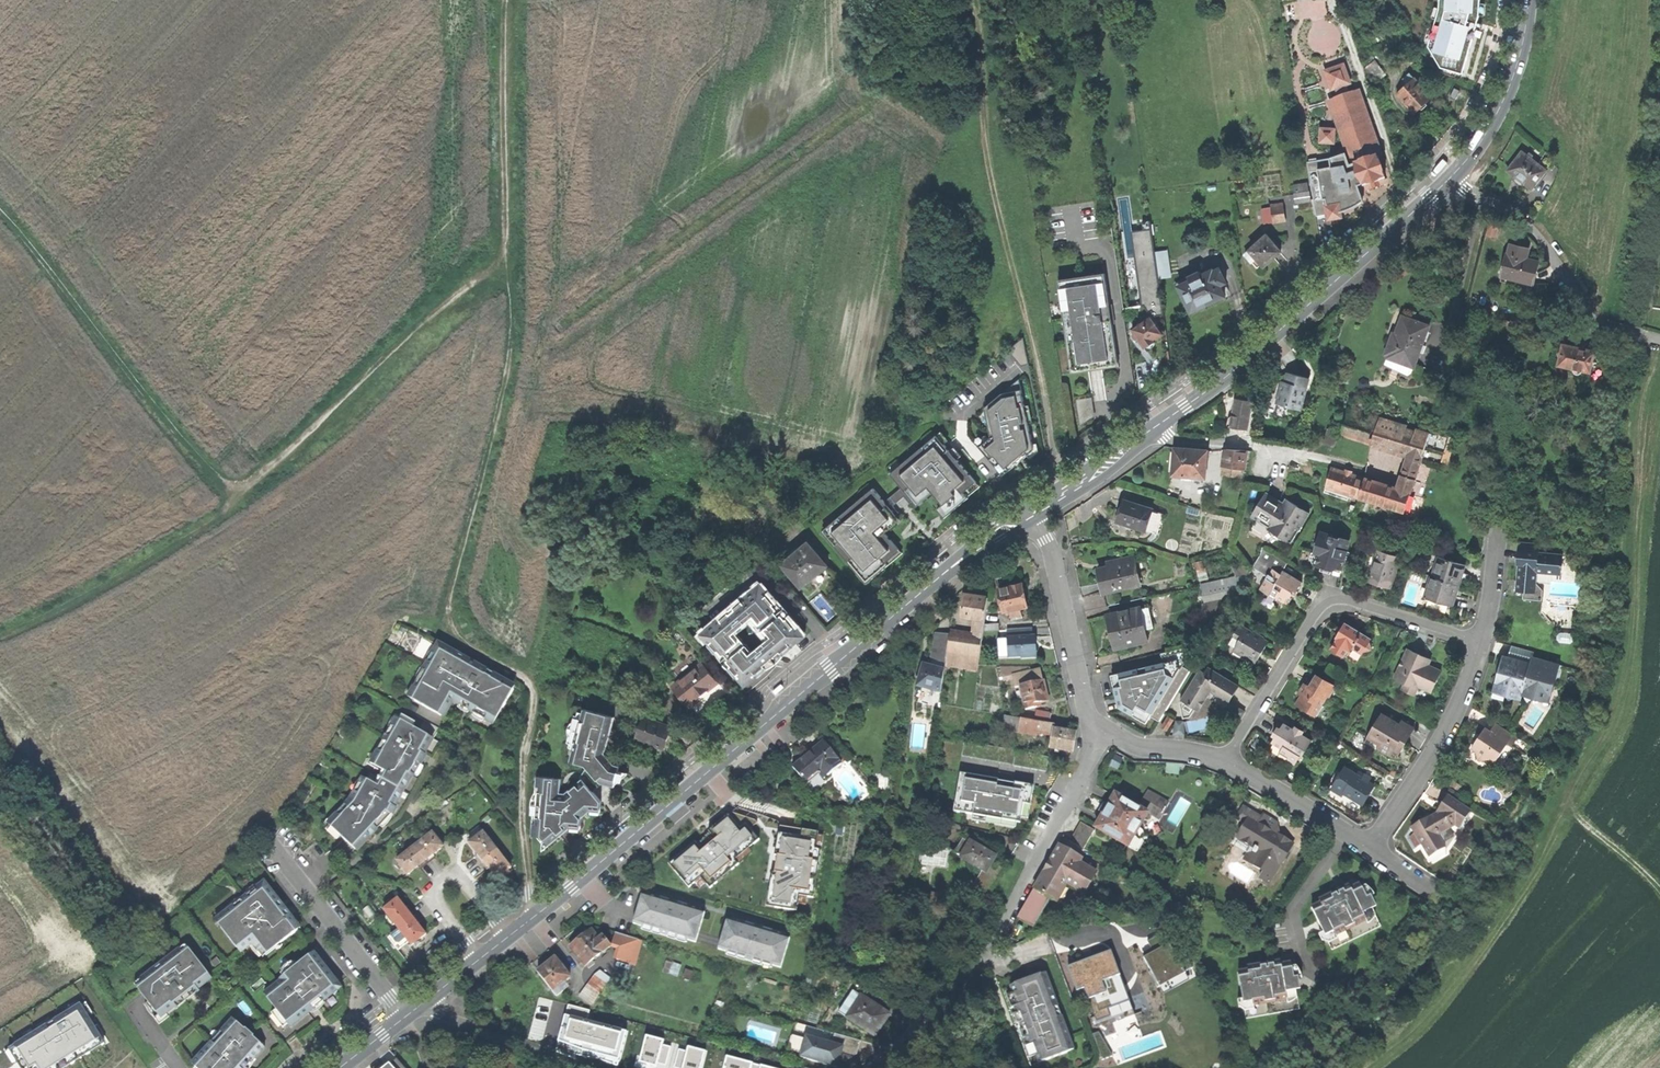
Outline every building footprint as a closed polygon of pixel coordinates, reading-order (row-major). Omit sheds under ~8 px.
[(1464,75),(1481,16),(1482,0),(1439,0),(1438,10),(1428,45),(1442,68),(1464,75)] [(1367,66),(1376,79),(1386,72),(1377,59),(1367,66)] [(1342,60),(1321,68),(1329,89),(1350,82),(1342,60)] [(1424,105),(1432,98),(1425,89),(1428,87),(1424,82),(1421,85),(1415,77),(1411,81),(1398,92),(1416,112),(1424,105)] [(1334,126),(1317,125),(1316,141),(1333,142),(1335,128),(1342,149),(1325,155),(1327,163),(1315,165),(1320,196),(1323,195),(1324,202),(1321,202),(1324,219),(1340,217),(1339,209),(1344,207),(1351,204),(1358,199),(1362,196),(1357,181),(1381,172),(1376,154),(1382,152),(1358,86),(1326,98),(1334,126)] [(1507,172),(1531,191),(1545,172),(1521,153),(1513,163),(1507,172)] [(1297,202),(1311,199),(1310,191),(1295,194),(1297,202)] [(1280,207),(1272,208),(1273,221),(1286,220),(1284,206),(1280,207)] [(1273,221),(1272,208),(1264,209),(1266,223),(1273,221)] [(1257,258),(1265,266),(1272,260),(1282,251),(1268,235),(1246,255),(1253,262),(1257,258)] [(1500,283),(1532,290),(1538,262),(1526,259),(1528,251),(1519,248),(1511,246),(1509,255),(1507,255),(1500,283)] [(1123,270),(1135,268),(1132,248),(1119,250),(1123,270)] [(1150,251),(1154,277),(1171,275),(1167,249),(1150,251)] [(1180,287),(1193,312),(1210,304),(1226,295),(1221,285),(1227,282),(1220,268),(1215,271),(1214,270),(1203,275),(1200,271),(1190,276),(1192,281),(1180,287)] [(1055,279),(1069,370),(1094,366),(1116,363),(1101,271),(1055,279)] [(1133,328),(1145,347),(1148,345),(1150,347),(1154,344),(1154,341),(1156,340),(1155,338),(1159,335),(1164,332),(1153,315),(1133,328)] [(1388,356),(1415,366),(1429,326),(1402,317),(1398,330),(1401,331),(1400,334),(1397,333),(1396,334),(1393,334),(1385,355),(1388,356)] [(1020,337),(1006,350),(1019,365),(1027,363),(1020,337)] [(1582,371),(1590,373),(1595,352),(1584,349),(1571,346),(1566,367),(1574,369),(1574,372),(1575,374),(1579,375),(1581,373),(1582,371)] [(1414,368),(1415,366),(1388,356),(1387,359),(1414,368)] [(1283,382),(1276,405),(1301,412),(1310,379),(1298,376),(1289,374),(1286,383),(1283,382)] [(1016,377),(980,406),(986,434),(974,444),(1003,477),(1036,448),(1035,442),(1031,443),(1025,418),(1030,417),(1027,404),(1022,405),(1016,377)] [(1090,397),(1076,399),(1080,426),(1093,418),(1090,397)] [(1238,429),(1247,430),(1251,402),(1235,400),(1231,428),(1238,429)] [(1342,434),(1371,443),(1378,418),(1351,409),(1342,434)] [(1429,434),(1378,418),(1371,443),(1370,446),(1391,453),(1392,450),(1398,452),(1408,455),(1401,476),(1415,480),(1429,434)] [(896,486),(879,499),(886,507),(904,492),(913,502),(927,491),(937,503),(935,506),(943,515),(978,484),(933,431),(884,472),(896,486)] [(1175,449),(1172,476),(1205,478),(1207,450),(1187,450),(1175,449)] [(1222,476),(1240,479),(1245,451),(1236,450),(1227,450),(1222,476)] [(1326,487),(1359,498),(1364,478),(1351,474),(1332,468),(1326,487)] [(1410,493),(1415,480),(1401,476),(1397,489),(1410,493)] [(1397,489),(1364,478),(1359,498),(1404,513),(1410,493),(1397,489)] [(868,486),(819,528),(862,578),(896,549),(881,532),(896,519),(886,507),(879,499),(868,486)] [(1292,544),(1310,514),(1288,500),(1285,504),(1282,502),(1280,505),(1276,502),(1267,495),(1254,516),(1272,527),(1271,530),(1292,544)] [(1131,526),(1158,534),(1164,514),(1153,512),(1154,510),(1123,500),(1120,509),(1116,521),(1120,523),(1119,526),(1130,529),(1131,526)] [(1317,556),(1314,567),(1331,571),(1341,574),(1345,559),(1347,553),(1347,552),(1345,552),(1348,540),(1342,538),(1341,540),(1333,537),(1333,536),(1321,532),(1315,556),(1317,556)] [(828,581),(833,576),(825,565),(826,563),(808,543),(801,550),(784,565),(803,587),(811,580),(819,588),(828,581)] [(1532,594),(1536,594),(1536,593),(1537,573),(1561,575),(1562,556),(1539,553),(1539,546),(1519,544),(1518,560),(1519,561),(1518,565),(1516,593),(1523,593),(1523,600),(1532,601),(1532,594)] [(780,561),(784,565),(801,550),(799,548),(797,549),(795,547),(780,561)] [(1260,590),(1269,595),(1268,597),(1273,601),(1275,598),(1286,605),(1291,598),(1293,594),(1295,591),(1297,592),(1297,591),(1302,583),(1283,571),(1288,563),(1263,547),(1260,555),(1253,568),(1268,577),(1260,590)] [(1379,584),(1391,588),(1401,559),(1378,552),(1369,581),(1379,584)] [(1103,591),(1139,584),(1134,557),(1116,560),(1117,565),(1098,569),(1101,581),(1103,591)] [(1439,558),(1432,579),(1460,587),(1464,575),(1467,567),(1439,558)] [(1236,578),(1248,575),(1250,571),(1243,562),(1233,565),(1236,578)] [(1204,602),(1236,595),(1248,575),(1236,578),(1200,585),(1204,602)] [(1456,599),(1460,587),(1432,579),(1431,578),(1425,599),(1454,608),(1456,599)] [(738,676),(746,685),(758,675),(760,677),(769,669),(767,667),(774,661),(784,653),(786,655),(796,647),(794,645),(805,635),(798,626),(799,624),(772,592),(770,593),(762,584),(759,586),(754,579),(741,590),(747,597),(743,599),(742,598),(708,627),(709,628),(702,634),(710,643),(708,645),(715,653),(717,653),(718,654),(718,657),(723,662),(731,668),(729,670),(736,678),(738,676)] [(1020,608),(1027,606),(1022,583),(1011,586),(999,589),(1004,611),(1009,610),(1011,616),(1022,613),(1020,608)] [(1299,592),(1297,591),(1297,592),(1295,591),(1293,594),(1291,598),(1294,599),(1299,592)] [(1543,594),(1536,593),(1536,594),(1532,594),(1532,601),(1532,602),(1542,602),(1543,594)] [(947,656),(979,660),(988,597),(976,596),(966,594),(962,616),(976,618),(977,619),(974,639),(950,635),(950,636),(947,656)] [(1203,618),(1224,614),(1236,595),(1204,602),(1203,618)] [(1115,635),(1118,646),(1145,640),(1145,639),(1143,629),(1146,628),(1151,627),(1147,609),(1139,611),(1139,608),(1149,606),(1147,597),(1109,605),(1111,614),(1108,615),(1110,625),(1113,636),(1115,635)] [(1333,645),(1346,653),(1351,646),(1354,648),(1355,645),(1365,650),(1366,647),(1373,646),(1371,640),(1373,635),(1347,620),(1343,625),(1345,627),(1340,635),(1336,642),(1333,645)] [(985,630),(1000,630),(1000,622),(985,623),(985,630)] [(1252,660),(1256,662),(1262,653),(1268,642),(1264,639),(1253,633),(1241,625),(1234,635),(1235,636),(1241,639),(1236,647),(1234,650),(1252,660)] [(1009,657),(1035,658),(1035,647),(1035,638),(1034,638),(1034,629),(1009,629),(1009,638),(1008,638),(1009,657)] [(1255,631),(1253,633),(1264,639),(1265,638),(1255,631)] [(942,692),(947,656),(950,636),(942,635),(936,634),(929,666),(923,665),(917,687),(942,692)] [(1233,645),(1236,647),(1241,639),(1235,636),(1232,640),(1233,645)] [(998,657),(1009,657),(1008,638),(998,638),(998,657)] [(374,827),(377,830),(384,825),(397,815),(427,760),(438,741),(433,738),(449,711),(486,732),(493,719),(495,721),(504,705),(514,688),(439,646),(389,735),(390,736),(384,749),(382,748),(352,801),(345,797),(326,818),(340,831),(337,834),(354,849),(374,827)] [(1509,701),(1519,694),(1527,701),(1541,695),(1543,688),(1553,690),(1559,666),(1535,660),(1536,656),(1533,655),(1534,653),(1511,647),(1508,657),(1503,656),(1500,668),(1495,685),(1504,688),(1503,692),(1509,701)] [(1136,708),(1159,721),(1190,671),(1182,666),(1185,660),(1182,648),(1161,653),(1167,679),(1151,683),(1147,666),(1119,673),(1122,685),(1117,687),(1120,697),(1125,695),(1126,701),(1121,702),(1121,705),(1134,712),(1136,708)] [(1418,690),(1419,688),(1431,693),(1441,672),(1429,666),(1430,664),(1419,659),(1421,655),(1408,650),(1394,679),(1405,684),(1418,690)] [(700,699),(699,697),(707,691),(718,682),(694,653),(672,671),(681,682),(674,687),(690,707),(700,699)] [(1425,657),(1421,655),(1419,659),(1430,664),(1431,660),(1425,657)] [(1163,664),(1147,666),(1151,683),(1167,679),(1163,664)] [(1025,709),(1037,707),(1036,702),(1039,701),(1040,702),(1047,701),(1043,683),(1040,669),(1031,671),(1030,667),(1000,667),(1003,680),(1012,678),(1015,688),(1020,687),(1025,709)] [(1179,704),(1182,718),(1190,716),(1195,708),(1198,710),(1208,695),(1210,691),(1229,701),(1238,686),(1207,668),(1204,673),(1200,670),(1179,704)] [(1119,673),(1111,675),(1119,707),(1146,723),(1150,716),(1136,708),(1134,712),(1121,705),(1121,702),(1126,701),(1125,695),(1120,697),(1117,687),(1122,685),(1119,673)] [(1296,704),(1314,715),(1320,704),(1332,685),(1317,676),(1310,688),(1304,684),(1302,688),(1299,692),(1302,694),(1296,704)] [(1415,697),(1418,690),(1405,684),(1401,691),(1415,697)] [(1323,706),(1320,704),(1314,715),(1317,717),(1323,706)] [(576,743),(570,762),(585,765),(600,783),(614,787),(621,767),(616,765),(605,753),(615,717),(585,709),(583,719),(581,719),(574,742),(576,743)] [(1037,711),(1035,721),(1050,724),(1052,714),(1037,711)] [(1168,729),(1173,721),(1168,717),(1163,726),(1168,729)] [(1380,752),(1394,760),(1397,754),(1402,747),(1404,748),(1406,746),(1409,747),(1412,741),(1418,732),(1405,724),(1403,728),(1386,717),(1373,738),(1384,745),(1380,752)] [(644,718),(637,739),(664,749),(668,739),(671,728),(644,718)] [(1050,749),(1072,752),(1073,745),(1075,733),(1054,729),(1055,724),(1050,724),(1035,721),(1021,719),(1019,733),(1036,736),(1037,732),(1053,735),(1050,749)] [(1517,738),(1496,723),(1490,732),(1485,728),(1478,738),(1474,745),(1477,748),(1476,751),(1478,759),(1481,761),(1499,758),(1504,750),(1502,748),(1506,742),(1512,746),(1517,738)] [(1300,759),(1311,741),(1302,735),(1304,732),(1296,727),(1294,730),(1283,724),(1281,727),(1280,730),(1277,728),(1274,731),(1272,736),(1275,738),(1272,743),(1282,749),(1279,755),(1294,765),(1298,758),(1300,759)] [(618,748),(626,750),(632,729),(624,726),(618,748)] [(1380,753),(1380,752),(1384,745),(1373,738),(1368,746),(1380,753)] [(827,777),(842,764),(838,759),(839,757),(825,740),(806,755),(793,766),(807,784),(823,772),(827,777)] [(929,743),(918,741),(915,764),(925,766),(929,743)] [(1013,766),(1016,751),(964,742),(962,757),(1013,766)] [(1403,757),(1409,747),(1406,746),(1404,748),(1402,747),(1397,754),(1403,757)] [(1013,766),(1037,770),(1046,772),(1049,756),(1016,751),(1013,766)] [(596,787),(600,783),(585,765),(570,762),(566,774),(562,779),(561,795),(565,795),(566,792),(583,779),(593,791),(596,787)] [(1350,798),(1363,805),(1374,786),(1368,782),(1370,778),(1364,775),(1362,778),(1344,768),(1334,786),(1344,792),(1342,796),(1332,790),(1329,788),(1327,791),(1342,800),(1345,795),(1350,798)] [(960,773),(954,805),(967,807),(966,814),(973,815),(1016,822),(1020,823),(1021,817),(1023,804),(1030,805),(1033,786),(1014,783),(1014,784),(998,781),(998,780),(960,773)] [(541,836),(549,846),(564,834),(601,801),(593,791),(583,779),(566,792),(565,795),(561,795),(562,779),(537,777),(536,789),(539,790),(536,817),(534,817),(532,835),(541,836)] [(1334,786),(1332,790),(1342,796),(1344,792),(1334,786)] [(1105,812),(1096,828),(1137,852),(1144,841),(1134,836),(1147,814),(1146,813),(1147,812),(1153,801),(1156,803),(1159,797),(1150,791),(1139,809),(1115,795),(1105,812)] [(1428,858),(1446,849),(1439,835),(1453,827),(1454,826),(1460,830),(1467,821),(1465,819),(1471,810),(1448,795),(1438,809),(1438,812),(1433,815),(1428,818),(1426,817),(1413,827),(1416,833),(1411,839),(1416,849),(1422,846),(1428,858)] [(1169,802),(1159,797),(1156,803),(1153,801),(1147,812),(1159,819),(1169,802)] [(1023,804),(1021,817),(1028,819),(1030,805),(1023,804)] [(954,805),(953,812),(966,814),(967,807),(954,805)] [(1263,815),(1245,805),(1236,820),(1245,825),(1235,843),(1249,851),(1244,858),(1265,870),(1260,879),(1272,886),(1298,842),(1283,833),(1288,825),(1275,818),(1265,812),(1263,815)] [(696,842),(669,864),(689,888),(701,878),(710,889),(717,882),(714,878),(728,866),(732,870),(739,864),(735,860),(759,840),(750,830),(757,823),(755,820),(731,812),(729,814),(715,826),(717,828),(710,833),(703,840),(708,846),(703,851),(698,844),(696,842)] [(973,815),(972,820),(1015,828),(1016,822),(973,815)] [(828,827),(836,828),(837,820),(829,819),(828,827)] [(1069,840),(1084,848),(1095,830),(1080,822),(1069,840)] [(772,872),(766,906),(797,911),(799,896),(813,898),(815,888),(809,888),(812,869),(818,870),(821,850),(816,849),(818,835),(818,832),(802,829),(801,837),(793,835),(794,828),(780,826),(779,833),(778,833),(776,848),(779,848),(777,856),(775,872),(772,872)] [(794,828),(793,835),(801,837),(802,829),(794,828)] [(433,833),(415,847),(426,862),(434,855),(444,847),(433,833)] [(477,853),(483,862),(497,851),(484,833),(469,844),(477,853)] [(980,902),(984,905),(998,880),(1003,871),(992,864),(996,857),(971,843),(970,844),(964,839),(956,852),(962,857),(961,858),(987,873),(973,897),(977,900),(976,901),(979,903),(980,902)] [(703,840),(698,844),(703,851),(708,846),(703,840)] [(1018,917),(1034,927),(1051,898),(1054,900),(1065,882),(1081,891),(1085,884),(1088,885),(1096,871),(1080,862),(1083,857),(1062,845),(1056,853),(1051,862),(1050,861),(1018,917)] [(397,861),(408,875),(417,868),(426,862),(415,847),(397,861)] [(497,851),(483,862),(491,872),(497,880),(511,868),(497,851)] [(812,869),(809,888),(815,888),(818,870),(812,869)] [(266,955),(297,931),(286,915),(257,879),(211,915),(219,927),(190,950),(186,944),(179,950),(174,944),(136,974),(141,980),(134,985),(159,1016),(172,1005),(174,1007),(183,999),(182,998),(188,993),(189,995),(193,991),(198,988),(197,986),(210,976),(208,974),(238,950),(241,953),(255,942),(266,955)] [(1329,944),(1332,950),(1380,927),(1367,898),(1362,888),(1360,884),(1351,889),(1350,886),(1340,890),(1320,900),(1321,903),(1312,907),(1324,932),(1329,944)] [(1366,886),(1362,888),(1367,898),(1375,895),(1366,886)] [(651,929),(650,931),(678,939),(679,937),(696,942),(705,912),(700,911),(701,907),(674,899),(648,892),(647,895),(642,893),(633,924),(651,929)] [(384,910),(398,928),(412,916),(406,908),(398,899),(384,910)] [(419,925),(412,916),(398,928),(412,946),(426,935),(419,925)] [(727,918),(718,949),(738,955),(737,957),(762,964),(763,962),(781,967),(790,937),(785,936),(786,933),(757,924),(733,917),(732,920),(727,918)] [(587,965),(589,968),(595,963),(592,960),(611,946),(603,936),(599,940),(591,931),(581,939),(572,947),(575,951),(572,954),(578,962),(581,960),(586,966),(587,965)] [(1322,942),(1329,944),(1324,932),(1319,935),(1322,942)] [(637,939),(617,933),(613,946),(621,948),(618,960),(631,964),(637,939)] [(1139,954),(1156,993),(1183,981),(1166,942),(1139,954)] [(272,1053),(295,1034),(298,1037),(322,1018),(340,1005),(341,993),(311,955),(292,969),(295,973),(286,980),(287,982),(267,996),(278,1011),(250,1033),(237,1021),(196,1066),(197,1067),(262,1067),(274,1055),(272,1053)] [(559,986),(570,977),(556,959),(549,964),(538,973),(557,997),(563,991),(559,986)] [(1095,996),(1101,1011),(1131,999),(1117,962),(1106,967),(1097,970),(1094,961),(1075,969),(1087,999),(1095,996)] [(1247,1018),(1299,1009),(1294,980),(1292,967),(1291,963),(1281,965),(1281,962),(1272,963),(1248,968),(1248,971),(1239,973),(1243,999),(1246,1013),(1247,1018)] [(1297,966),(1292,967),(1294,980),(1302,978),(1297,966)] [(1031,1066),(1074,1050),(1046,973),(1024,981),(1002,989),(1031,1066)] [(580,998),(592,1006),(608,984),(597,975),(580,998)] [(841,1014),(876,1036),(883,1027),(889,1018),(877,1011),(880,1007),(861,996),(859,999),(853,996),(841,1014)] [(1238,1008),(1246,1013),(1243,999),(1237,1000),(1238,1008)] [(18,1064),(23,1062),(25,1065),(26,1067),(66,1067),(105,1044),(81,1005),(9,1049),(18,1064)] [(615,1037),(618,1029),(560,1012),(554,1034),(611,1050),(615,1037)] [(233,1018),(192,1064),(195,1066),(236,1021),(233,1018)] [(834,1034),(831,1044),(806,1037),(805,1040),(801,1054),(800,1058),(837,1067),(840,1060),(845,1062),(851,1058),(856,1055),(860,1041),(834,1034)] [(788,1050),(801,1054),(805,1040),(792,1036),(788,1050)]
